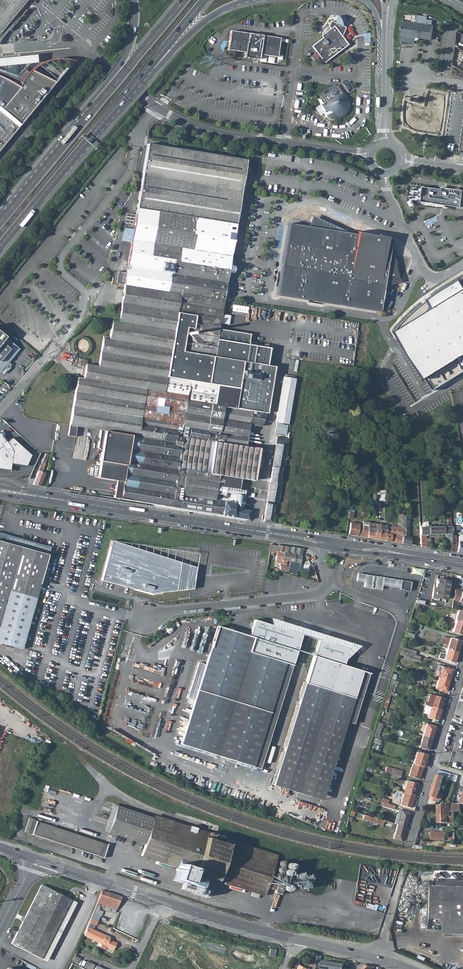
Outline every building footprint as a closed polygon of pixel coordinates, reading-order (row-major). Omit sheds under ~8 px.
[(30,3),(33,0),(0,0),(0,40),(30,3)] [(416,37),(432,39),(434,21),(428,20),(428,17),(419,15),(418,23),(404,21),(401,42),(415,44),(416,37)] [(327,31),(321,36),(322,38),(320,39),(311,46),(316,53),(319,56),(324,63),(339,51),(348,45),(341,37),(345,27),(342,26),(344,19),(337,16),(335,23),(330,21),(328,27),(330,29),(327,31)] [(279,38),(230,31),(227,50),(245,53),(244,57),(258,60),(259,55),(277,57),(279,38)] [(5,144),(13,134),(24,120),(55,83),(66,69),(65,69),(54,82),(31,70),(29,72),(26,75),(22,71),(32,62),(10,64),(0,65),(0,150),(5,144)] [(347,100),(338,86),(318,100),(326,111),(325,112),(327,117),(330,119),(335,118),(335,117),(337,117),(339,116),(341,116),(344,114),(346,111),(348,108),(348,104),(348,102),(347,100)] [(424,108),(413,107),(411,125),(445,129),(447,111),(437,110),(439,94),(426,93),(424,108)] [(147,144),(136,208),(235,224),(246,160),(147,144)] [(442,189),(424,186),(422,201),(461,207),(462,205),(462,198),(462,196),(462,190),(443,187),(442,189)] [(223,298),(235,224),(136,208),(126,272),(124,284),(223,301),(223,298)] [(312,216),(307,227),(351,234),(312,216)] [(277,295),(380,311),(384,285),(398,282),(392,257),(391,254),(390,248),(391,240),(386,239),(387,237),(357,232),(356,234),(351,234),(307,227),(288,223),(277,295)] [(126,272),(118,271),(116,283),(124,284),(126,272)] [(462,279),(440,293),(423,305),(413,313),(409,318),(397,330),(435,390),(462,373),(462,281),(462,279)] [(267,413),(274,367),(242,361),(214,357),(215,346),(223,301),(124,284),(118,322),(112,321),(109,337),(109,339),(103,338),(98,366),(86,364),(87,360),(80,359),(81,357),(73,355),(72,362),(80,364),(79,366),(85,366),(83,378),(77,378),(67,436),(75,437),(77,426),(100,430),(99,437),(103,438),(101,451),(99,461),(100,461),(97,478),(116,481),(114,498),(247,519),(249,511),(241,510),(244,496),(238,495),(239,489),(240,479),(253,481),(258,448),(245,446),(249,424),(261,426),(264,413),(267,413)] [(19,349),(0,333),(0,372),(19,349)] [(244,351),(215,346),(214,357),(242,361),(244,351)] [(298,363),(285,361),(275,422),(288,424),(298,363)] [(356,368),(338,366),(337,368),(341,368),(341,372),(355,374),(356,368)] [(0,433),(0,468),(11,470),(12,463),(27,466),(33,455),(14,438),(9,441),(2,432),(0,433)] [(266,501),(278,502),(281,483),(278,483),(281,469),(283,470),(285,459),(285,456),(287,446),(279,445),(280,436),(277,436),(266,501)] [(33,482),(32,485),(39,486),(44,474),(41,473),(45,464),(44,464),(48,455),(45,453),(41,463),(35,478),(33,482)] [(399,500),(399,504),(397,504),(398,508),(398,509),(398,517),(398,526),(398,527),(391,527),(386,526),(386,525),(373,523),(373,525),(368,524),(368,523),(368,522),(363,521),(362,528),(358,527),(359,523),(350,522),(348,534),(357,536),(401,543),(402,536),(402,527),(402,516),(402,510),(401,508),(401,503),(401,500),(399,500)] [(275,505),(266,504),(263,521),(272,523),(275,505)] [(401,543),(410,545),(410,537),(408,537),(408,527),(408,521),(408,517),(406,516),(402,516),(402,527),(402,536),(401,543)] [(428,534),(445,534),(446,547),(444,547),(444,550),(446,550),(450,551),(452,544),(451,535),(451,526),(451,517),(447,517),(447,526),(443,526),(428,527),(428,534)] [(422,527),(419,527),(420,535),(420,546),(426,547),(425,537),(425,535),(427,535),(427,534),(428,534),(428,527),(427,522),(424,522),(421,524),(422,525),(422,527)] [(25,549),(26,542),(7,536),(5,543),(0,542),(0,644),(20,650),(47,555),(25,549)] [(180,562),(111,541),(101,580),(152,594),(176,591),(180,562)] [(25,549),(47,555),(49,548),(26,542),(25,549)] [(271,553),(277,554),(276,562),(281,564),(288,565),(288,567),(292,568),(298,570),(300,564),(302,550),(278,546),(272,545),(271,553)] [(443,601),(443,599),(446,599),(449,582),(437,580),(436,588),(433,588),(431,599),(443,601)] [(462,606),(462,593),(462,592),(454,590),(453,603),(459,605),(462,606)] [(199,663),(188,701),(195,703),(182,744),(254,766),(285,664),(292,666),(301,635),(255,621),(250,637),(218,628),(207,665),(199,663)] [(462,635),(462,634),(462,623),(456,621),(453,632),(462,635)] [(457,652),(461,642),(450,638),(447,649),(457,652)] [(347,650),(318,641),(274,784),(322,798),(346,720),(361,671),(342,665),(347,650)] [(402,646),(399,656),(419,661),(421,656),(416,655),(417,650),(402,646)] [(443,660),(454,663),(457,652),(447,649),(443,660)] [(260,768),(292,666),(285,664),(254,766),(260,768)] [(438,678),(449,681),(452,671),(437,666),(434,677),(438,678)] [(353,722),(368,673),(361,671),(346,720),(353,722)] [(435,689),(445,692),(449,681),(438,678),(435,689)] [(431,707),(440,710),(443,699),(434,696),(431,705),(428,704),(427,706),(431,707)] [(427,718),(437,721),(440,710),(431,707),(427,718)] [(378,738),(383,723),(379,722),(375,737),(378,738)] [(432,738),(435,727),(426,724),(422,736),(432,738)] [(419,748),(428,750),(432,738),(422,736),(419,748)] [(423,767),(426,755),(417,752),(413,764),(423,767)] [(409,776),(419,779),(423,767),(413,764),(412,764),(409,776)] [(452,774),(439,770),(430,800),(437,802),(438,799),(442,800),(444,794),(440,793),(445,776),(451,778),(452,774)] [(414,796),(418,784),(407,781),(406,786),(402,785),(401,788),(405,789),(404,793),(414,796)] [(400,805),(411,808),(414,796),(404,793),(400,805)] [(441,804),(437,804),(438,823),(449,823),(448,816),(450,816),(450,812),(455,812),(454,804),(441,804)] [(189,872),(264,896),(267,888),(274,890),(277,880),(270,878),(275,860),(154,821),(154,819),(117,807),(109,833),(145,844),(142,856),(177,868),(176,871),(188,875),(189,872)] [(397,825),(405,827),(409,813),(399,810),(394,824),(397,825)] [(382,825),(383,821),(369,817),(367,821),(382,825)] [(103,858),(107,845),(36,822),(34,827),(33,827),(35,821),(29,819),(25,832),(103,858)] [(401,841),(405,827),(397,825),(396,829),(393,839),(401,841)] [(188,875),(176,871),(173,881),(182,884),(180,889),(206,898),(208,892),(200,889),(201,886),(199,886),(202,879),(188,875)] [(41,958),(70,900),(41,885),(11,943),(41,958)] [(281,895),(283,888),(277,886),(274,893),(281,895)] [(433,918),(435,918),(446,919),(445,934),(462,935),(462,887),(435,886),(433,918)] [(97,916),(101,905),(104,906),(103,909),(114,913),(120,897),(101,891),(96,906),(93,915),(97,916)] [(109,940),(110,938),(88,928),(84,936),(106,946),(106,948),(113,951),(117,943),(109,940)] [(77,964),(80,958),(75,956),(72,962),(77,964)]
